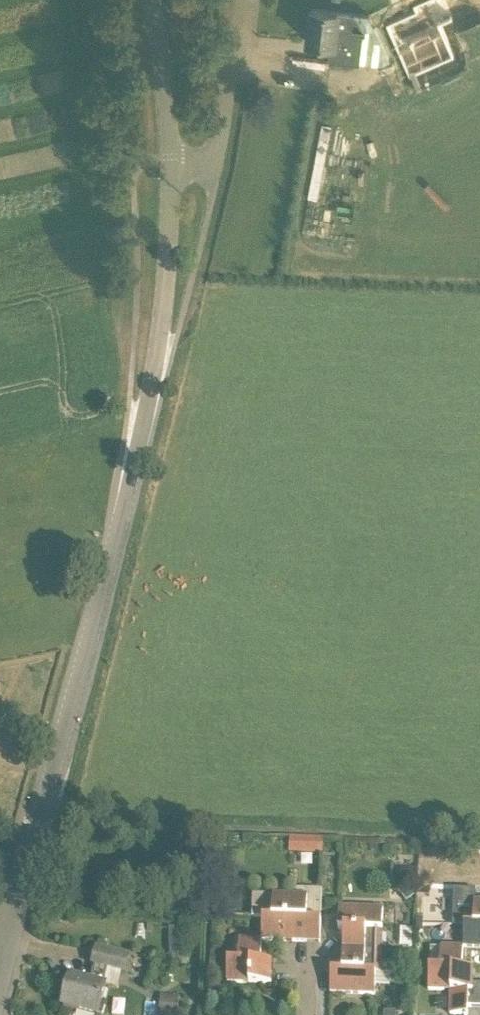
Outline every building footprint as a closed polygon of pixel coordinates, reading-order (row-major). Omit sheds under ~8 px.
[(355,14),(312,9),(308,42),(332,45),(330,59),(350,61),(361,63),(380,65),(467,25),(479,19),(479,0),(348,0),(355,14)] [(327,852),(327,835),(293,834),(293,851),(327,852)] [(415,895),(407,885),(399,891),(408,901),(415,895)] [(272,917),(263,917),(262,939),(307,941),(307,924),(321,925),(322,889),(307,889),(307,897),(273,896),(272,917)] [(464,947),(479,947),(479,903),(475,903),(464,903),(463,924),(465,924),(464,947)] [(343,950),(382,952),(382,951),(384,908),(339,906),(339,929),(344,929),(343,950)] [(261,961),(262,939),(239,938),(239,960),(228,959),(227,982),(271,984),(272,961),(261,961)] [(464,947),(441,946),(440,967),(430,967),(429,989),(451,990),(450,1014),(468,1014),(468,1006),(479,1007),(479,984),(474,984),(474,968),(463,968),(464,947)] [(129,956),(98,948),(94,964),(95,964),(90,982),(72,977),(64,1008),(90,1014),(98,1014),(106,986),(104,985),(108,968),(124,972),(129,956)] [(382,973),(382,952),(343,950),(343,970),(331,970),(331,993),(375,994),(376,973),(382,973)] [(177,1014),(180,997),(161,994),(159,1012),(177,1014)]
